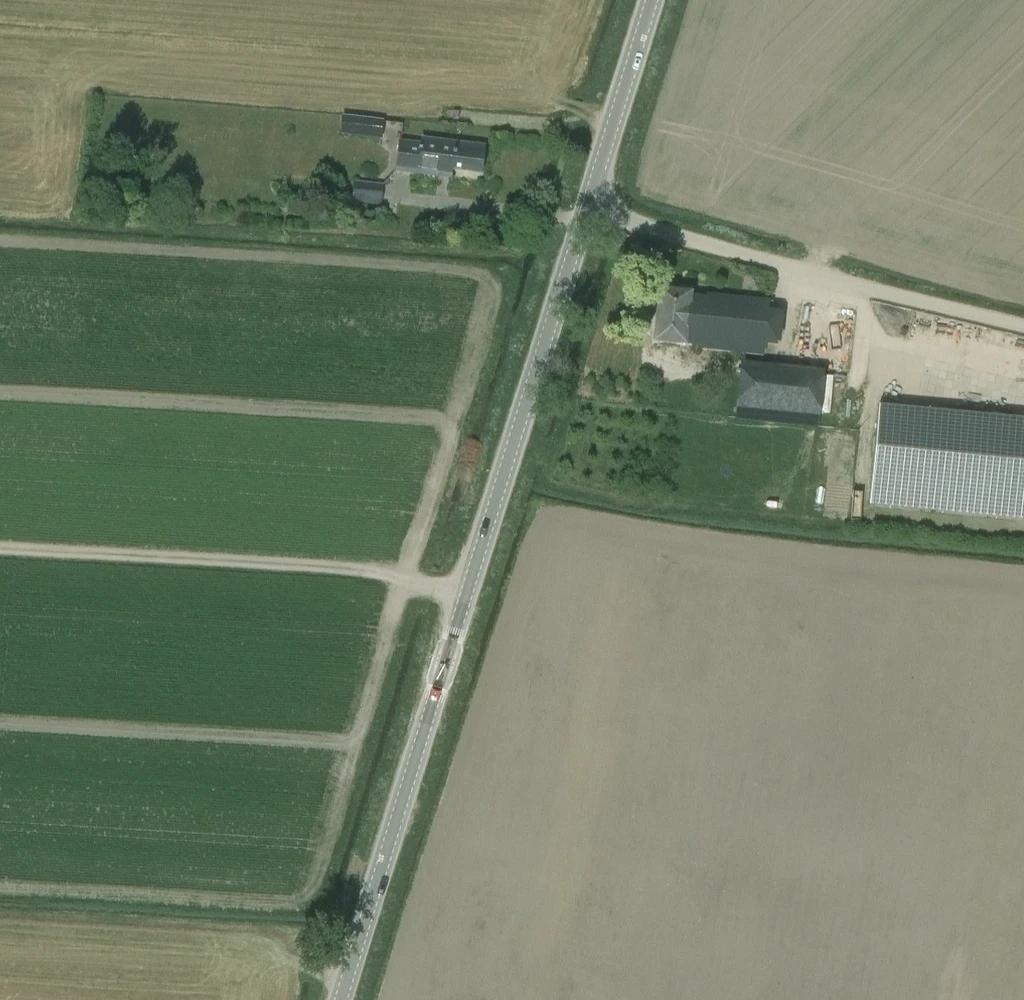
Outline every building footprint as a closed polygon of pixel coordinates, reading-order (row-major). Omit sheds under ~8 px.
[(382,122),(341,118),(339,136),(380,140),(382,122)] [(451,176),(452,170),(479,174),(482,148),(422,142),(422,146),(400,144),(397,169),(451,176)] [(381,205),(382,186),(354,183),(352,202),(381,205)] [(658,293),(653,344),(684,347),(700,349),(700,351),(740,355),(765,357),(770,304),(771,301),(706,295),(705,298),(690,296),(658,293)] [(740,363),(735,415),(818,424),(824,371),(740,363)] [(878,408),(868,507),(1023,521),(1023,421),(878,408)]
